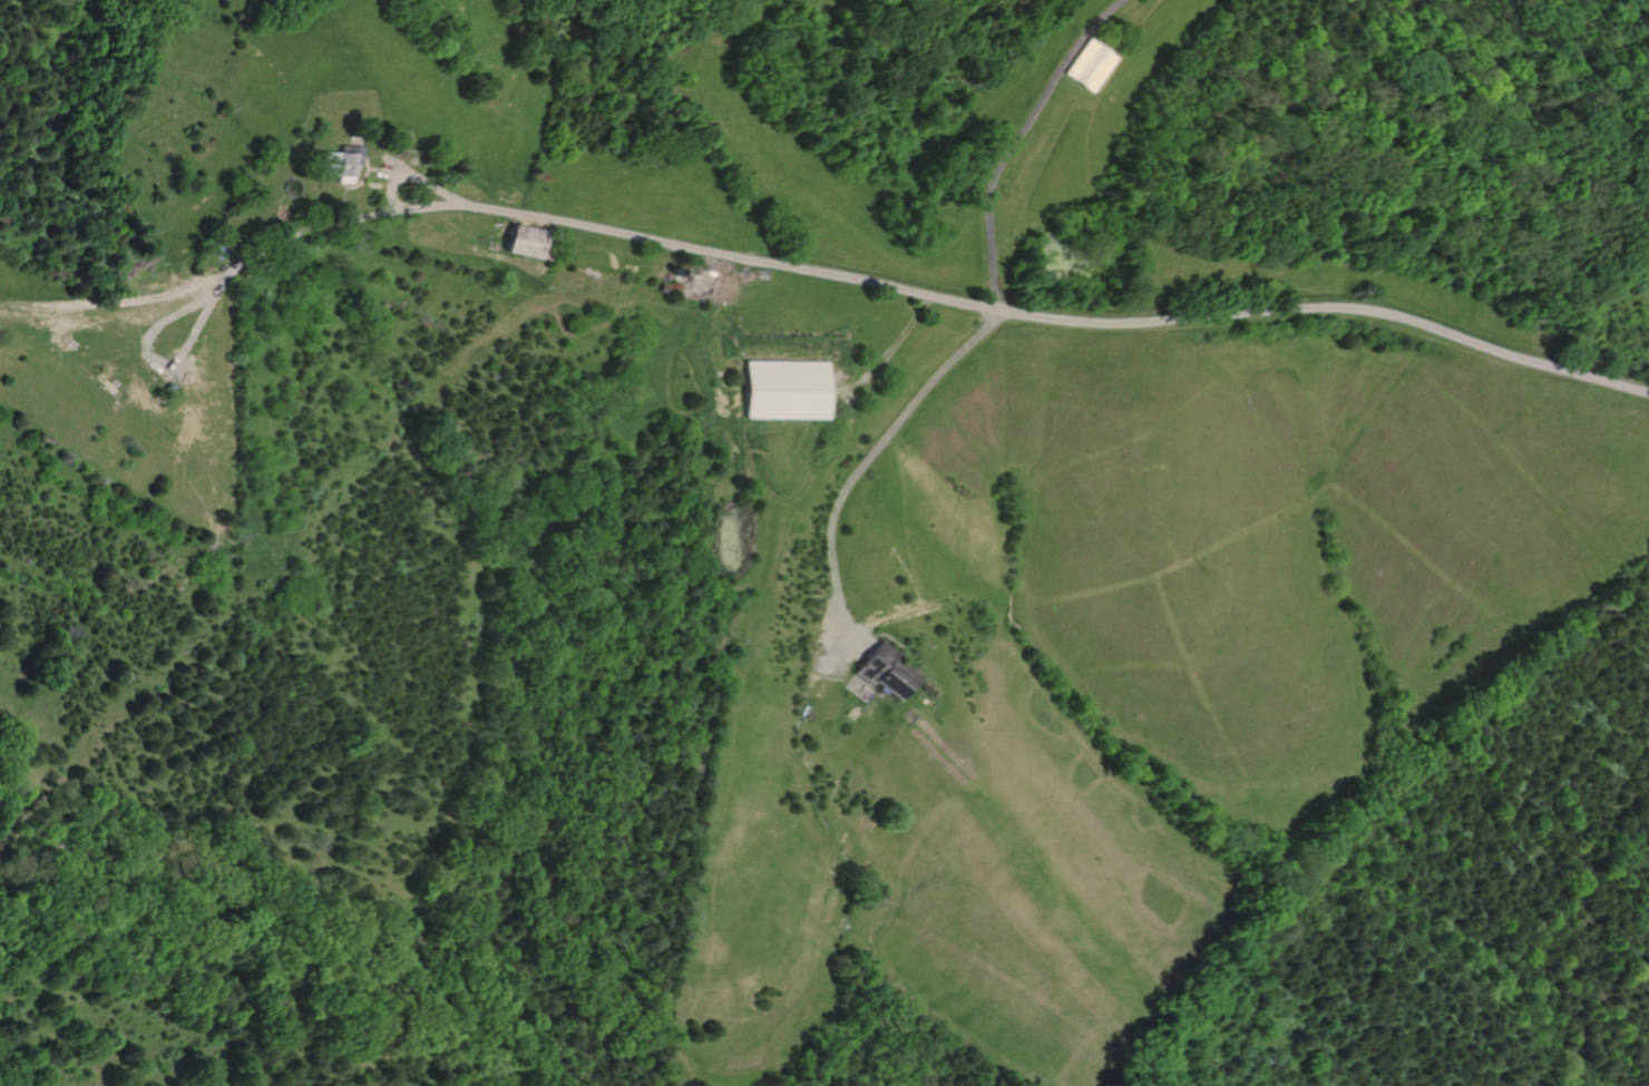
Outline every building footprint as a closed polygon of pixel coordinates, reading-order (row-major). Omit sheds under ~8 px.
[(1092,91),(1114,58),(1086,39),(1063,72),(1092,91)] [(353,184),(354,176),(357,176),(357,163),(362,163),(362,158),(362,147),(340,146),(340,153),(324,151),(323,175),(340,176),(339,183),(345,183),(353,184)] [(509,252),(515,224),(555,233),(549,260),(509,252)] [(722,303),(728,272),(686,264),(681,295),(722,303)] [(671,293),(673,283),(680,284),(677,295),(671,293)] [(748,419),(748,363),(828,363),(828,419),(748,419)] [(114,395),(115,394),(116,395),(120,392),(106,376),(101,380),(108,388),(107,389),(114,395)] [(168,394),(175,387),(170,382),(164,390),(168,394)] [(162,404),(166,399),(159,393),(155,399),(162,404)] [(853,673),(871,652),(880,640),(897,654),(894,658),(901,665),(916,676),(897,701),(874,682),(870,686),(853,673)]
